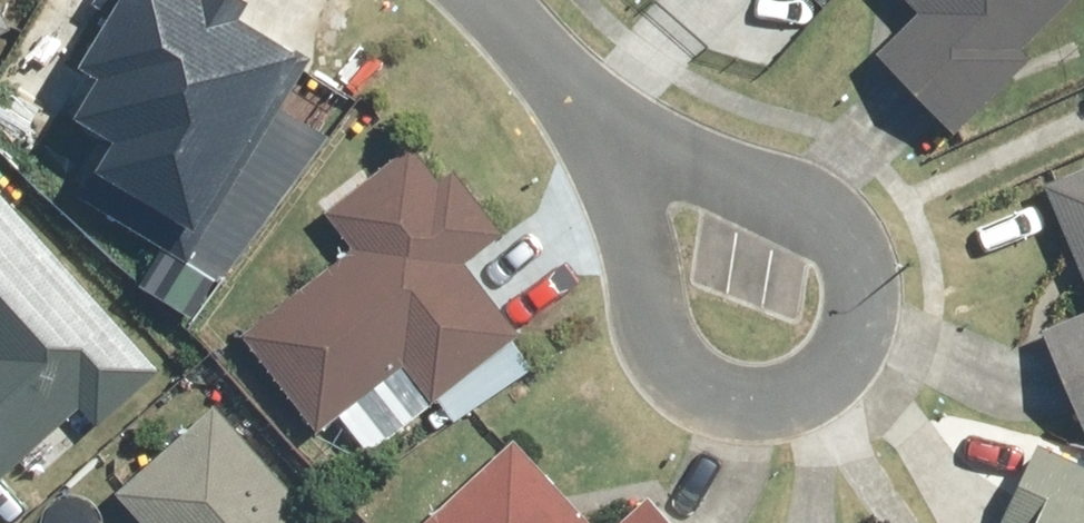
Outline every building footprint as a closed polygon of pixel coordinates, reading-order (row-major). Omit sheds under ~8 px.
[(91,65),(149,101),(91,193),(186,252),(308,57),(216,0),(132,0),(91,65)] [(1050,24),(1051,25),(1076,0),(924,0),(928,4),(876,54),(953,134),(1031,60),(1022,51),(1050,24)] [(329,212),(358,250),(248,337),(325,433),(407,369),(434,402),(518,334),(461,265),(489,244),(414,147),(329,212)] [(1044,187),(1083,278),(1083,170),(1044,187)] [(75,403),(93,422),(156,365),(0,194),(0,474),(75,403)] [(1044,331),(1083,429),(1083,315),(1044,331)] [(218,413),(217,411),(119,496),(142,522),(321,522),(220,411),(218,413)] [(513,442),(477,477),(475,474),(421,522),(592,522),(513,442)] [(1041,448),(1006,522),(1083,522),(1083,467),(1041,448)] [(626,522),(671,522),(650,500),(626,522)]
